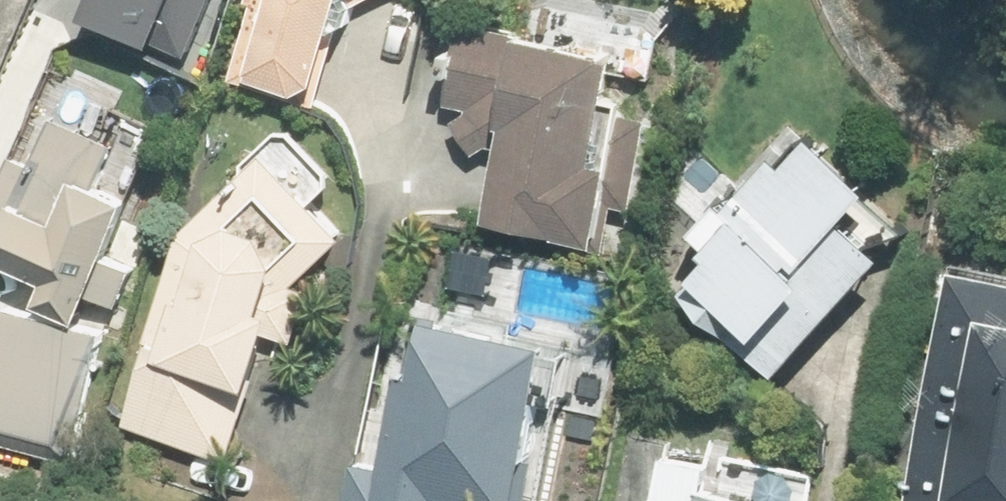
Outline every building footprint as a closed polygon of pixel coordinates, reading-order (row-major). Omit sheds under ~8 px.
[(77,19),(176,60),(200,0),(85,0),(77,19)] [(229,80),(316,105),(346,5),(358,0),(253,0),(229,80)] [(621,51),(463,19),(447,100),(472,105),(466,136),(502,143),(487,216),(598,238),(606,201),(631,206),(650,113),(610,105),(621,51)] [(45,278),(36,298),(76,315),(128,197),(97,184),(114,146),(49,118),(29,163),(0,150),(0,259),(45,278)] [(807,118),(698,237),(715,252),(684,287),(779,372),(888,252),(846,214),(876,181),(807,118)] [(171,240),(180,249),(124,416),(227,450),(267,329),(299,339),(316,288),(297,281),(348,233),(266,149),(171,240)] [(932,500),(1005,500),(1005,264),(977,259),(932,500)] [(4,307),(0,323),(0,440),(72,458),(103,331),(4,307)] [(420,311),(387,469),(356,463),(348,500),(435,500),(437,490),(492,500),(521,500),(555,338),(420,311)] [(702,494),(708,462),(666,454),(657,500),(738,500),(702,494)]
